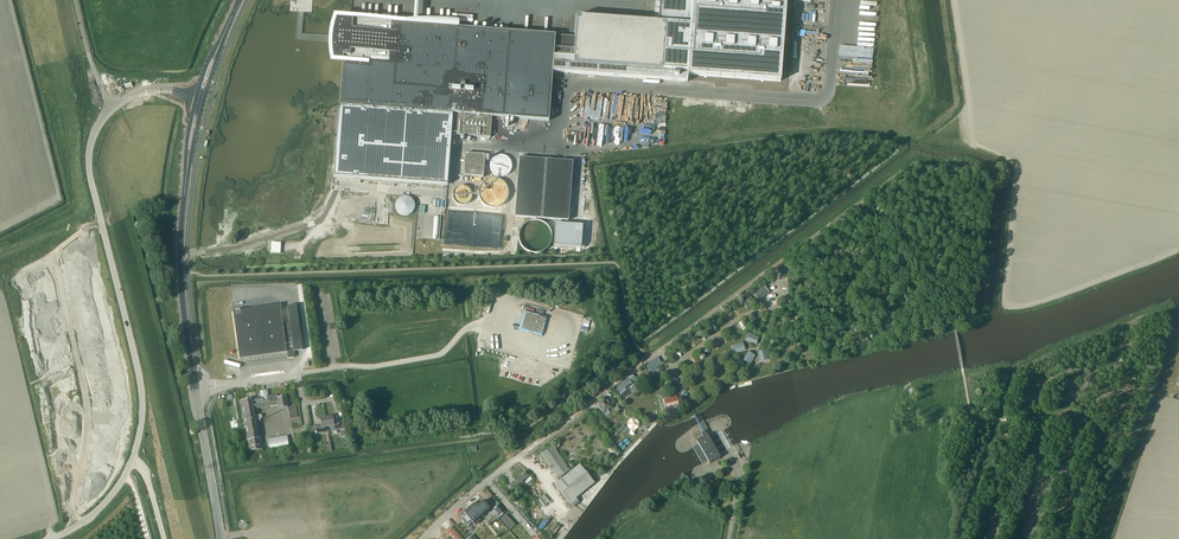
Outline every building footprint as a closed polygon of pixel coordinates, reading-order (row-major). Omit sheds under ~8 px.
[(344,43),(340,101),(334,177),(448,186),(451,135),(490,138),(492,116),(511,118),(549,121),(553,72),(687,81),(688,75),(781,81),(787,0),(660,0),(658,20),(576,14),(574,37),(556,36),(556,35),(511,32),(490,30),(491,24),(471,22),(470,29),(425,25),(425,22),(411,21),(411,24),(351,20),(346,19),(345,37),(337,36),(337,35),(335,35),(335,36),(336,37),(336,39),(336,42),(334,42),(334,44),(336,44),(336,42),(344,43)] [(464,176),(484,177),(485,155),(466,153),(464,176)] [(569,221),(573,161),(520,157),(515,217),(569,221)] [(496,175),(499,175),(502,175),(505,174),(507,172),(509,170),(509,167),(508,164),(507,162),(505,160),(502,159),(499,159),(497,160),(494,161),(493,164),(492,167),(492,170),(494,173),(496,175)] [(479,192),(480,197),(481,200),(483,203),(487,205),(490,207),(494,207),(498,207),(502,205),(505,203),(508,199),(509,195),(509,190),(507,186),(505,183),(502,180),(497,178),(493,178),(489,179),(485,181),(482,184),(480,188),(479,192)] [(459,204),(462,205),(465,205),(468,203),(470,201),(472,198),(472,195),(471,191),(469,188),(466,186),(462,185),(458,186),(455,188),(453,191),(452,195),(453,198),(454,201),(456,203),(459,204)] [(400,214),(403,215),(406,215),(409,215),(412,213),(414,210),(415,208),(415,204),(414,201),(412,198),(408,196),(405,195),(401,196),(398,198),(396,201),(395,205),(395,209),(397,212),(400,214)] [(390,215),(390,203),(391,203),(391,200),(378,199),(378,214),(390,215)] [(580,229),(553,227),(551,249),(578,251),(580,229)] [(281,243),(271,242),(270,253),(280,253),(281,243)] [(769,293),(764,286),(753,294),(758,300),(769,293)] [(294,351),(303,350),(297,305),(288,306),(290,322),(283,323),(281,304),(233,311),(240,359),(287,352),(288,357),(289,358),(294,357),(295,356),(294,351)] [(519,330),(543,336),(548,316),(525,310),(519,330)] [(752,335),(750,341),(756,344),(758,337),(752,335)] [(743,343),(736,345),(738,352),(745,350),(743,343)] [(751,362),(755,356),(749,352),(745,358),(751,362)] [(623,399),(631,392),(632,394),(635,391),(638,395),(645,389),(642,385),(646,382),(640,375),(636,378),(634,376),(630,380),(628,378),(614,389),(623,399)] [(672,375),(670,377),(671,379),(673,381),(673,382),(674,383),(675,383),(678,381),(676,379),(674,377),(674,376),(673,375),(672,375)] [(681,383),(675,387),(681,395),(686,391),(681,383)] [(279,408),(288,407),(287,396),(278,398),(277,394),(267,396),(266,390),(262,391),(263,397),(240,400),(248,440),(250,451),(263,449),(261,438),(259,438),(254,409),(279,405),(279,408)] [(613,406),(610,403),(612,401),(610,398),(608,400),(605,397),(596,405),(603,414),(613,406)] [(333,416),(327,417),(328,427),(332,426),(333,430),(341,429),(340,421),(335,422),(335,419),(334,420),(333,416)] [(325,427),(328,427),(327,417),(320,418),(321,422),(320,422),(320,424),(310,426),(311,432),(317,431),(317,433),(326,432),(325,427)] [(640,419),(631,418),(630,434),(636,435),(636,428),(640,429),(640,419)] [(618,429),(623,435),(628,431),(623,425),(618,429)] [(720,457),(720,456),(718,454),(710,439),(707,435),(705,431),(704,432),(703,433),(701,434),(703,437),(697,441),(710,464),(720,457)] [(569,473),(555,484),(573,507),(579,502),(576,498),(595,483),(592,480),(596,477),(592,473),(589,476),(580,464),(574,468),(572,466),(570,463),(567,465),(554,446),(541,454),(558,479),(569,472),(569,473)] [(511,491),(511,490),(524,480),(525,482),(531,477),(526,471),(508,486),(511,491)] [(702,486),(694,482),(691,487),(700,492),(702,486)] [(490,508),(483,501),(478,505),(476,503),(470,509),(470,508),(465,513),(466,515),(461,519),(468,527),(473,522),(474,524),(479,520),(478,518),(490,508)] [(500,516),(506,511),(499,504),(494,509),(500,516)] [(505,515),(500,520),(505,525),(510,520),(505,515)] [(455,525),(444,534),(449,538),(466,538),(455,525)]
